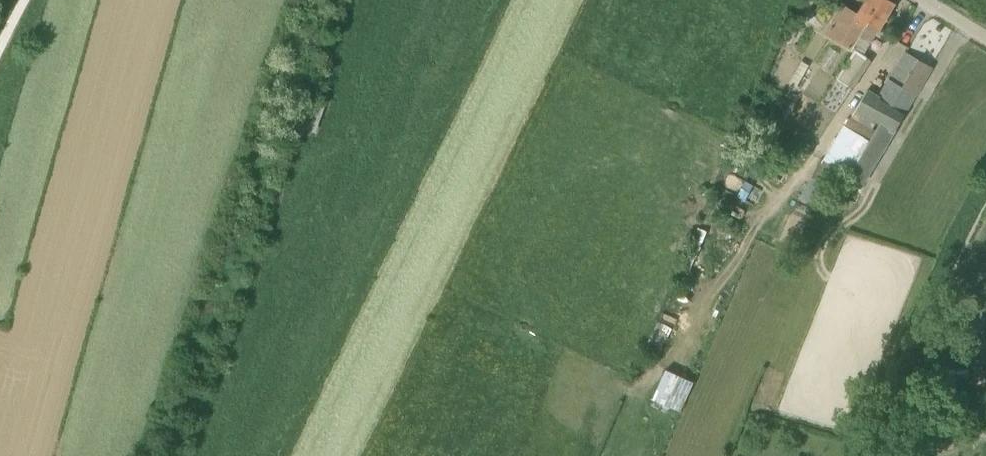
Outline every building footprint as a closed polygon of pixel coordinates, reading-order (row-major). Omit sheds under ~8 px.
[(894,4),(888,0),(867,0),(858,15),(844,6),(826,34),(850,49),(866,23),(878,31),(894,4)] [(851,85),(870,56),(857,47),(838,76),(851,85)] [(932,67),(919,60),(906,52),(879,98),(866,91),(857,108),(838,141),(834,138),(801,197),(823,208),(842,173),(855,151),(876,163),(932,67)] [(681,412),(696,379),(667,366),(653,400),(681,412)]
